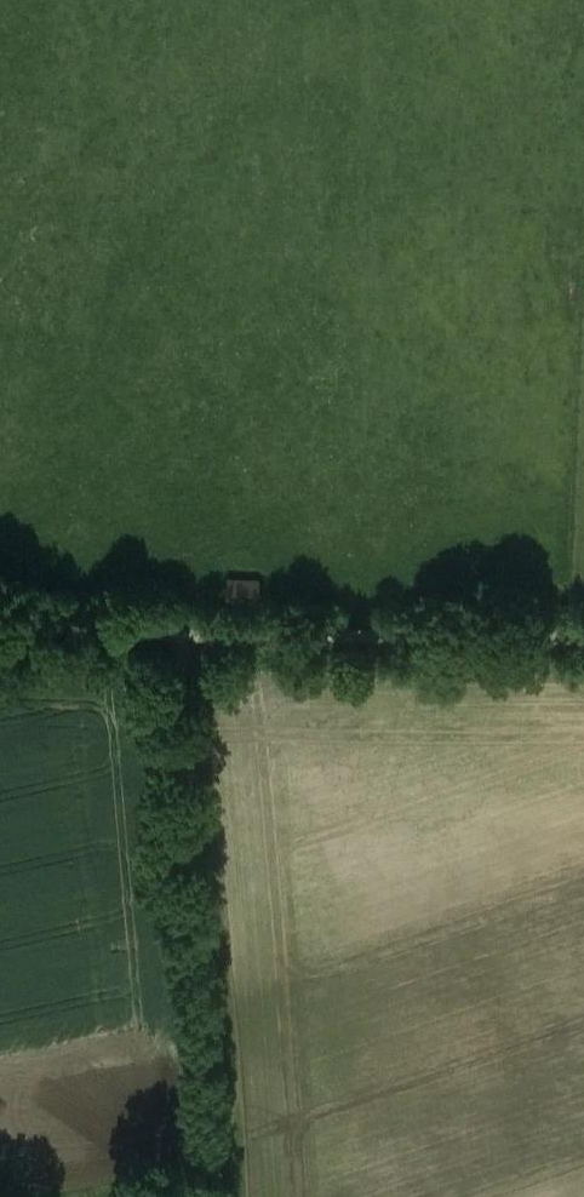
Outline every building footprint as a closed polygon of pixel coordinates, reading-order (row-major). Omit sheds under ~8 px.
[(259,577),(227,576),(226,599),(258,600),(259,577)]
